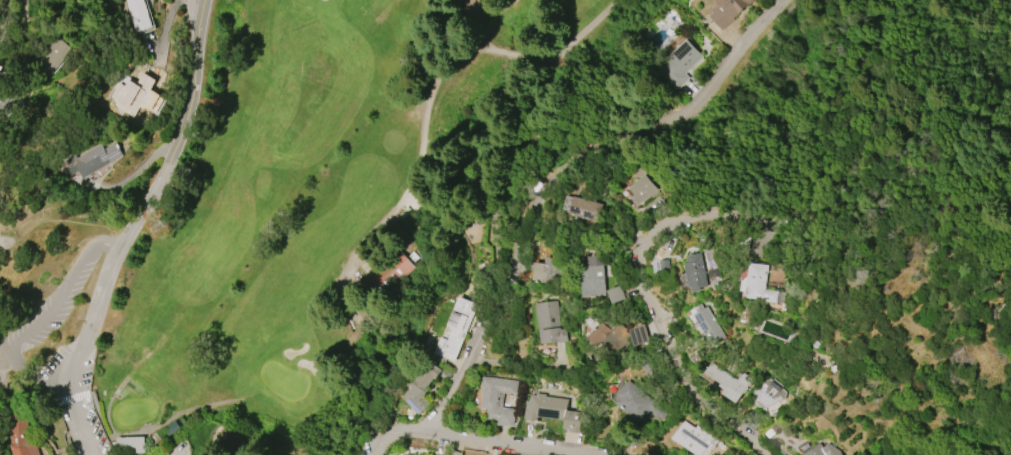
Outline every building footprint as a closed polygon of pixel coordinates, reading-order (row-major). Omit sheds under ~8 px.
[(134,32),(123,0),(142,0),(151,26),(134,32)] [(720,7),(714,0),(755,0),(733,18),(735,20),(722,31),(709,16),(720,7)] [(70,45),(49,35),(35,65),(56,75),(70,45)] [(656,68),(686,39),(702,56),(685,73),(690,77),(677,89),(656,68)] [(155,87),(146,81),(152,71),(161,76),(155,87)] [(152,87),(147,97),(144,104),(143,104),(134,119),(113,107),(131,75),(152,87)] [(24,107),(19,90),(0,97),(0,121),(6,119),(5,114),(24,107)] [(154,90),(166,97),(157,112),(145,105),(154,90)] [(123,155),(82,179),(78,171),(67,177),(60,164),(64,162),(63,160),(71,156),(71,157),(74,156),(75,158),(100,144),(103,149),(116,142),(123,155)] [(629,187),(645,174),(657,189),(637,206),(631,198),(635,195),(629,187)] [(577,196),(606,205),(600,223),(572,214),(572,211),(565,209),(569,195),(577,198),(577,196)] [(420,260),(413,252),(407,257),(401,249),(366,280),(381,296),(420,260)] [(689,287),(684,263),(687,263),(686,258),(688,258),(687,255),(701,253),(707,286),(699,288),(700,290),(692,292),(691,286),(689,287)] [(583,297),(580,263),(602,261),(604,296),(583,297)] [(536,262),(556,265),(553,283),(533,280),(535,270),(536,262)] [(749,263),(768,265),(765,289),(778,291),(778,292),(784,293),(783,303),(785,303),(784,310),(782,310),(782,303),(775,302),(775,303),(757,301),(757,298),(748,297),(748,291),(740,290),(742,281),(747,277),(749,263)] [(612,303),(607,290),(620,285),(626,298),(612,303)] [(477,304),(455,361),(434,353),(441,336),(443,337),(443,338),(448,340),(453,326),(450,324),(454,314),(452,313),(458,297),(477,304)] [(540,345),(535,303),(558,300),(562,329),(566,328),(568,341),(540,345)] [(706,307),(725,339),(711,348),(692,315),(696,313),(693,308),(700,304),(703,309),(706,307)] [(597,347),(603,341),(608,346),(618,335),(601,321),(586,338),(597,347)] [(434,376),(425,387),(427,388),(420,396),(427,403),(418,413),(400,398),(409,387),(408,386),(416,378),(429,363),(431,364),(433,362),(440,368),(439,370),(440,371),(435,377),(434,376)] [(711,362),(736,379),(741,372),(752,380),(743,393),(742,392),(735,403),(721,393),(724,390),(718,386),(720,383),(704,372),(711,362)] [(482,376),(517,381),(515,394),(508,393),(506,408),(514,409),(512,427),(495,425),(496,419),(486,418),(487,409),(480,408),(482,390),(480,390),(482,376)] [(772,378),(782,385),(780,388),(785,392),(784,399),(764,408),(758,403),(753,402),(752,390),(760,390),(760,387),(761,386),(763,381),(769,379),(771,380),(772,378)] [(662,420),(648,409),(648,410),(650,411),(647,415),(646,413),(639,422),(615,403),(620,397),(616,394),(628,380),(650,398),(651,396),(669,411),(662,420)] [(546,396),(568,399),(566,420),(538,417),(538,420),(527,419),(528,418),(525,418),(527,401),(530,402),(530,394),(536,395),(536,393),(546,394),(546,396)] [(36,443),(40,454),(11,454),(9,449),(9,415),(28,417),(28,439),(30,439),(31,445),(36,443)] [(167,423),(174,418),(179,425),(167,434),(164,428),(168,425),(167,423)] [(705,449),(700,454),(696,454),(672,438),(683,421),(694,428),(696,426),(712,437),(709,442),(712,444),(708,451),(705,449)] [(115,436),(116,452),(144,451),(143,434),(115,436)] [(838,450),(841,454),(804,454),(801,451),(816,441),(818,444),(819,443),(822,447),(828,443),(838,450)]
